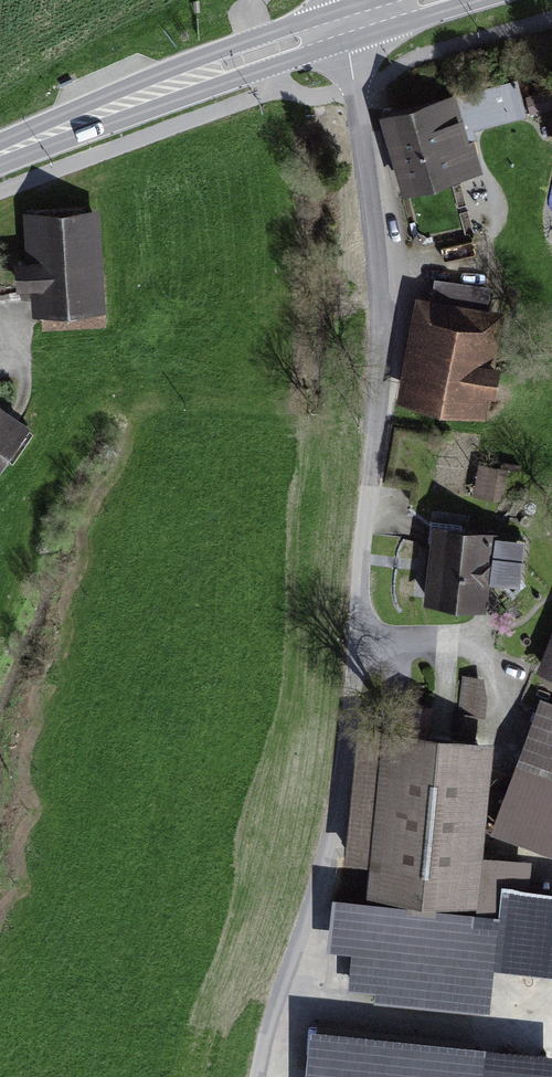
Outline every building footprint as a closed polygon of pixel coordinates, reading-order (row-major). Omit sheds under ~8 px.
[(462,99),(387,119),(408,196),(483,176),(462,99)] [(103,215),(31,219),(36,318),(108,314),(103,215)] [(507,315),(416,301),(399,406),(490,420),(507,315)] [(0,408),(0,481),(33,429),(0,408)] [(523,534),(431,530),(428,608),(494,610),(495,585),(521,586),(523,534)] [(541,672),(551,676),(551,643),(541,672)] [(466,672),(460,707),(484,711),(490,676),(466,672)] [(542,701),(519,765),(551,777),(551,705),(542,701)] [(502,742),(365,730),(353,859),(372,861),(369,897),(483,907),(486,875),(540,880),(548,791),(498,786),(502,742)] [(477,915),(334,901),(329,953),(353,955),(348,999),(493,1014),(501,934),(475,932),(477,915)] [(354,1052),(352,1076),(485,1076),(486,1064),(354,1052)]
